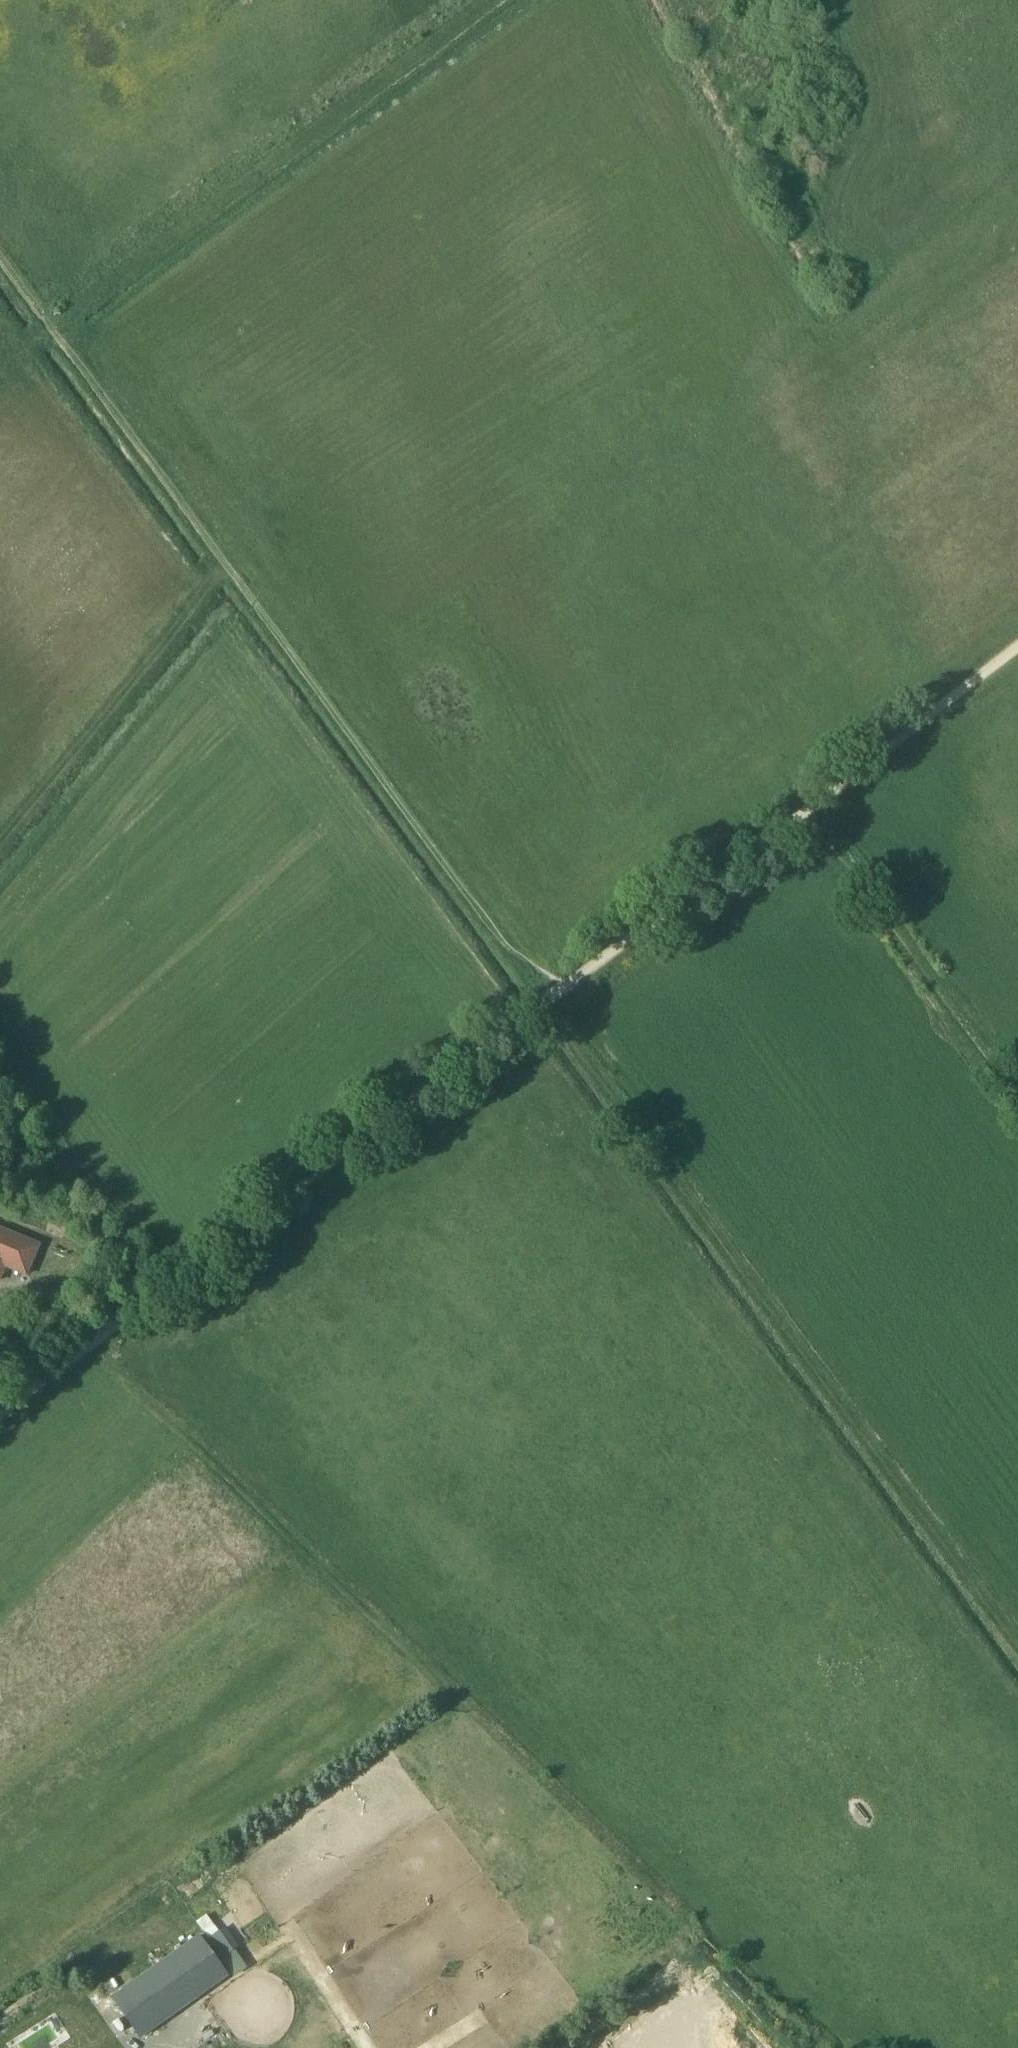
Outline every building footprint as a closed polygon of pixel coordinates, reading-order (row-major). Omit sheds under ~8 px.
[(4,1266),(26,1275),(39,1245),(0,1229),(0,1277),(4,1266)] [(125,1989),(113,1998),(140,2037),(226,1976),(198,1936),(125,1988),(125,1989)]
